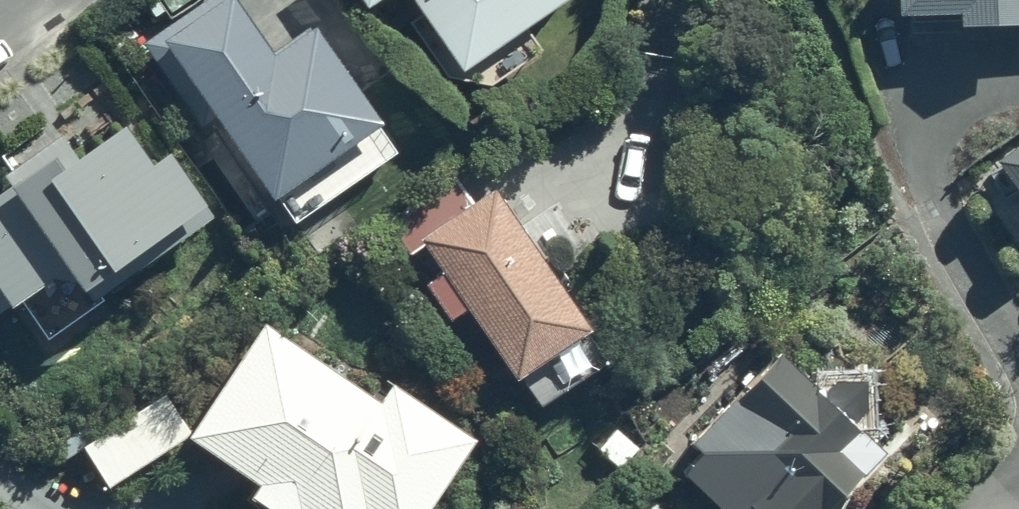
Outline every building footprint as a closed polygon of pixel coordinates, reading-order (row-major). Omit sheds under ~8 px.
[(145,32),(279,222),(382,150),(360,119),(367,114),(301,21),(272,42),(258,22),(249,28),(229,0),(190,0),(145,32)] [(470,62),(560,0),(426,0),(470,62)] [(906,8),(967,6),(967,19),(1018,18),(1018,0),(906,0),(906,8)] [(74,257),(97,290),(221,203),(178,142),(164,152),(136,111),(87,145),(72,124),(12,166),(19,176),(0,190),(0,308),(74,257)] [(1003,156),(1018,178),(1018,144),(1003,156)] [(500,179),(427,229),(451,264),(434,276),(459,312),(475,301),(521,370),(596,319),(500,179)] [(274,320),(198,432),(269,480),(261,492),(286,508),(311,508),(313,507),(317,508),(432,508),(482,436),(399,380),(387,397),(274,320)] [(698,438),(709,448),(688,469),(729,508),(751,508),(759,502),(766,508),(833,508),(894,446),(788,345),(698,438)] [(115,482),(198,432),(173,392),(90,443),(115,482)] [(644,508),(661,508),(652,501),(644,508)]
